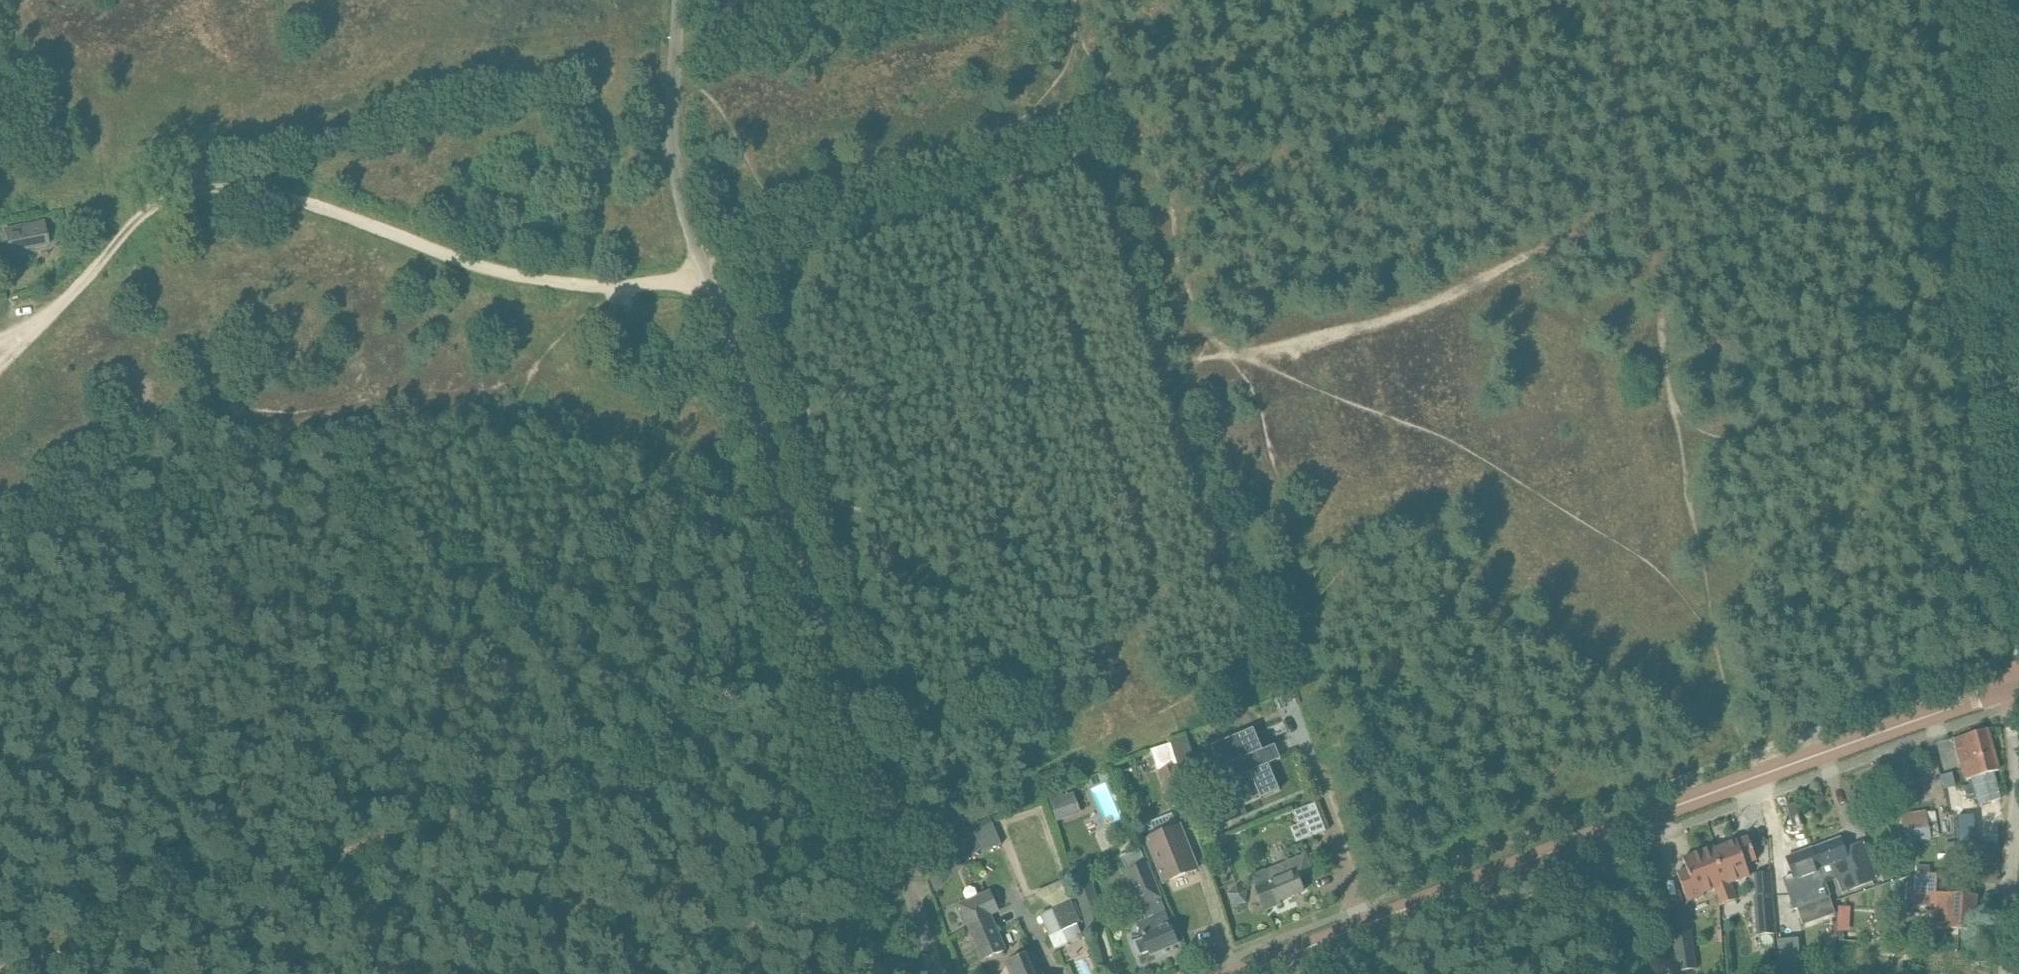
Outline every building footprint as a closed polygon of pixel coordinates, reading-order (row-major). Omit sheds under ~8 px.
[(43,222),(6,230),(10,251),(47,243),(43,222)] [(1254,728),(1211,746),(1221,769),(1231,764),(1237,778),(1250,772),(1261,798),(1280,790),(1269,764),(1276,761),(1270,747),(1263,750),(1255,733),(1254,728)] [(1987,728),(1956,737),(1968,779),(1969,779),(1970,784),(1964,786),(1967,798),(1975,796),(1978,805),(1999,799),(2001,799),(1993,772),(1999,770),(1987,728)] [(1188,738),(1171,743),(1178,764),(1191,760),(1195,759),(1188,738)] [(1177,764),(1158,771),(1171,808),(1189,802),(1177,764)] [(1053,796),(1058,821),(1096,813),(1091,788),(1053,796)] [(1315,803),(1293,812),(1298,825),(1306,822),(1311,837),(1326,831),(1315,803)] [(1927,813),(1902,817),(1904,833),(1909,833),(1910,843),(1930,840),(1927,813)] [(1172,814),(1145,825),(1150,838),(1146,840),(1164,883),(1198,869),(1181,826),(1177,827),(1172,814)] [(991,819),(945,837),(957,851),(953,855),(964,865),(981,848),(985,852),(1001,846),(991,819)] [(1976,826),(1960,826),(1962,867),(1967,867),(1994,865),(1993,847),(1977,847),(1976,826)] [(1242,836),(1208,848),(1227,901),(1243,895),(1231,861),(1249,855),(1242,836)] [(1722,866),(1713,870),(1719,888),(1715,889),(1721,905),(1736,900),(1731,883),(1750,876),(1746,864),(1757,860),(1748,837),(1715,849),(1722,866)] [(1841,838),(1813,848),(1820,868),(1825,883),(1838,878),(1843,892),(1877,879),(1870,861),(1863,842),(1845,849),(1841,838)] [(1687,869),(1677,873),(1688,902),(1704,896),(1703,893),(1715,889),(1719,888),(1713,870),(1722,866),(1715,849),(1714,847),(1683,858),(1687,869)] [(1792,875),(1784,878),(1791,897),(1795,909),(1799,919),(1824,910),(1820,900),(1816,891),(1827,887),(1825,883),(1820,868),(1813,848),(1786,858),(1792,875)] [(1140,850),(1122,858),(1128,871),(1127,872),(1141,905),(1140,906),(1146,920),(1138,924),(1144,938),(1135,942),(1140,955),(1150,951),(1151,955),(1178,944),(1165,914),(1167,914),(1161,898),(1147,864),(1146,864),(1140,850)] [(1265,870),(1253,875),(1258,887),(1257,888),(1266,910),(1281,904),(1280,901),(1304,891),(1297,873),(1311,867),(1306,855),(1266,871),(1265,870)] [(1087,864),(1070,869),(1082,906),(1098,901),(1087,864)] [(1757,895),(1754,895),(1758,935),(1776,934),(1771,872),(1755,873),(1755,874),(1757,895)] [(1916,873),(1914,909),(1936,911),(1935,927),(1954,929),(1974,930),(1977,896),(1936,893),(1937,874),(1917,873),(1916,873)] [(963,904),(960,905),(965,917),(967,922),(983,959),(1005,950),(990,913),(998,910),(990,892),(963,904)] [(1063,931),(1050,936),(1055,949),(1083,937),(1078,924),(1081,923),(1071,900),(1053,908),(1063,931)] [(1839,930),(1852,931),(1854,906),(1841,905),(1839,930)] [(1689,930),(1672,932),(1679,972),(1697,969),(1690,930),(1689,930)] [(1776,941),(1779,973),(1800,973),(1797,939),(1776,941)] [(1011,967),(1012,973),(1042,973),(1039,966),(1033,958),(1028,954),(1012,961),(1011,967)] [(1077,973),(1097,973),(1086,954),(1070,963),(1077,973)]
